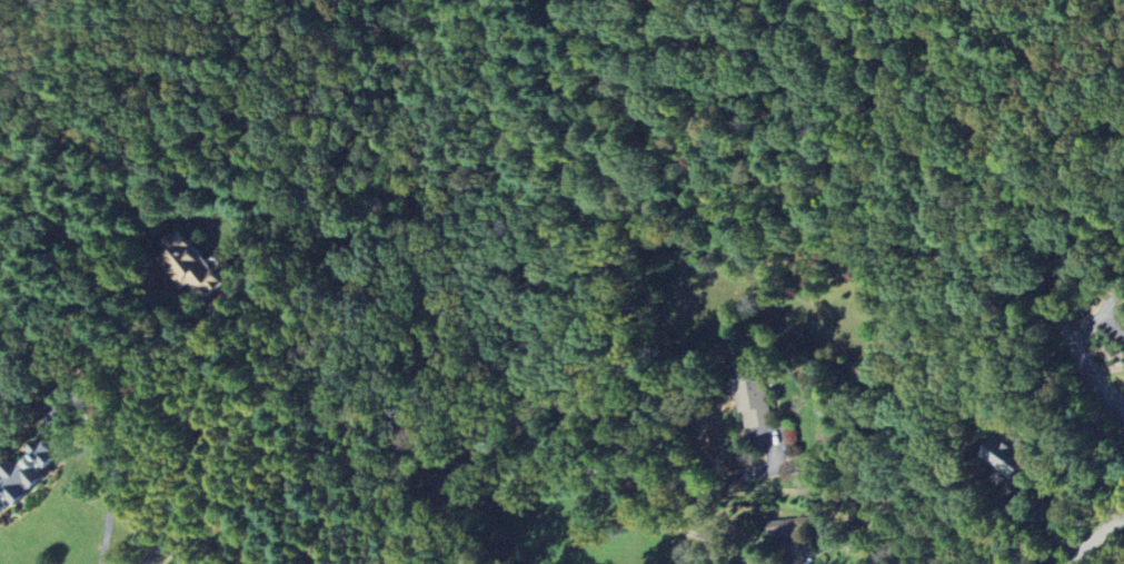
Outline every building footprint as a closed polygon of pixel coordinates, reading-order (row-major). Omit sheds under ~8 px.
[(183,291),(193,284),(206,302),(226,288),(184,229),(161,246),(172,260),(165,265),(183,291)] [(1016,479),(1031,458),(999,437),(985,458),(1016,479)] [(13,502),(18,507),(46,474),(25,457),(16,467),(12,463),(0,478),(0,518),(13,502)]
